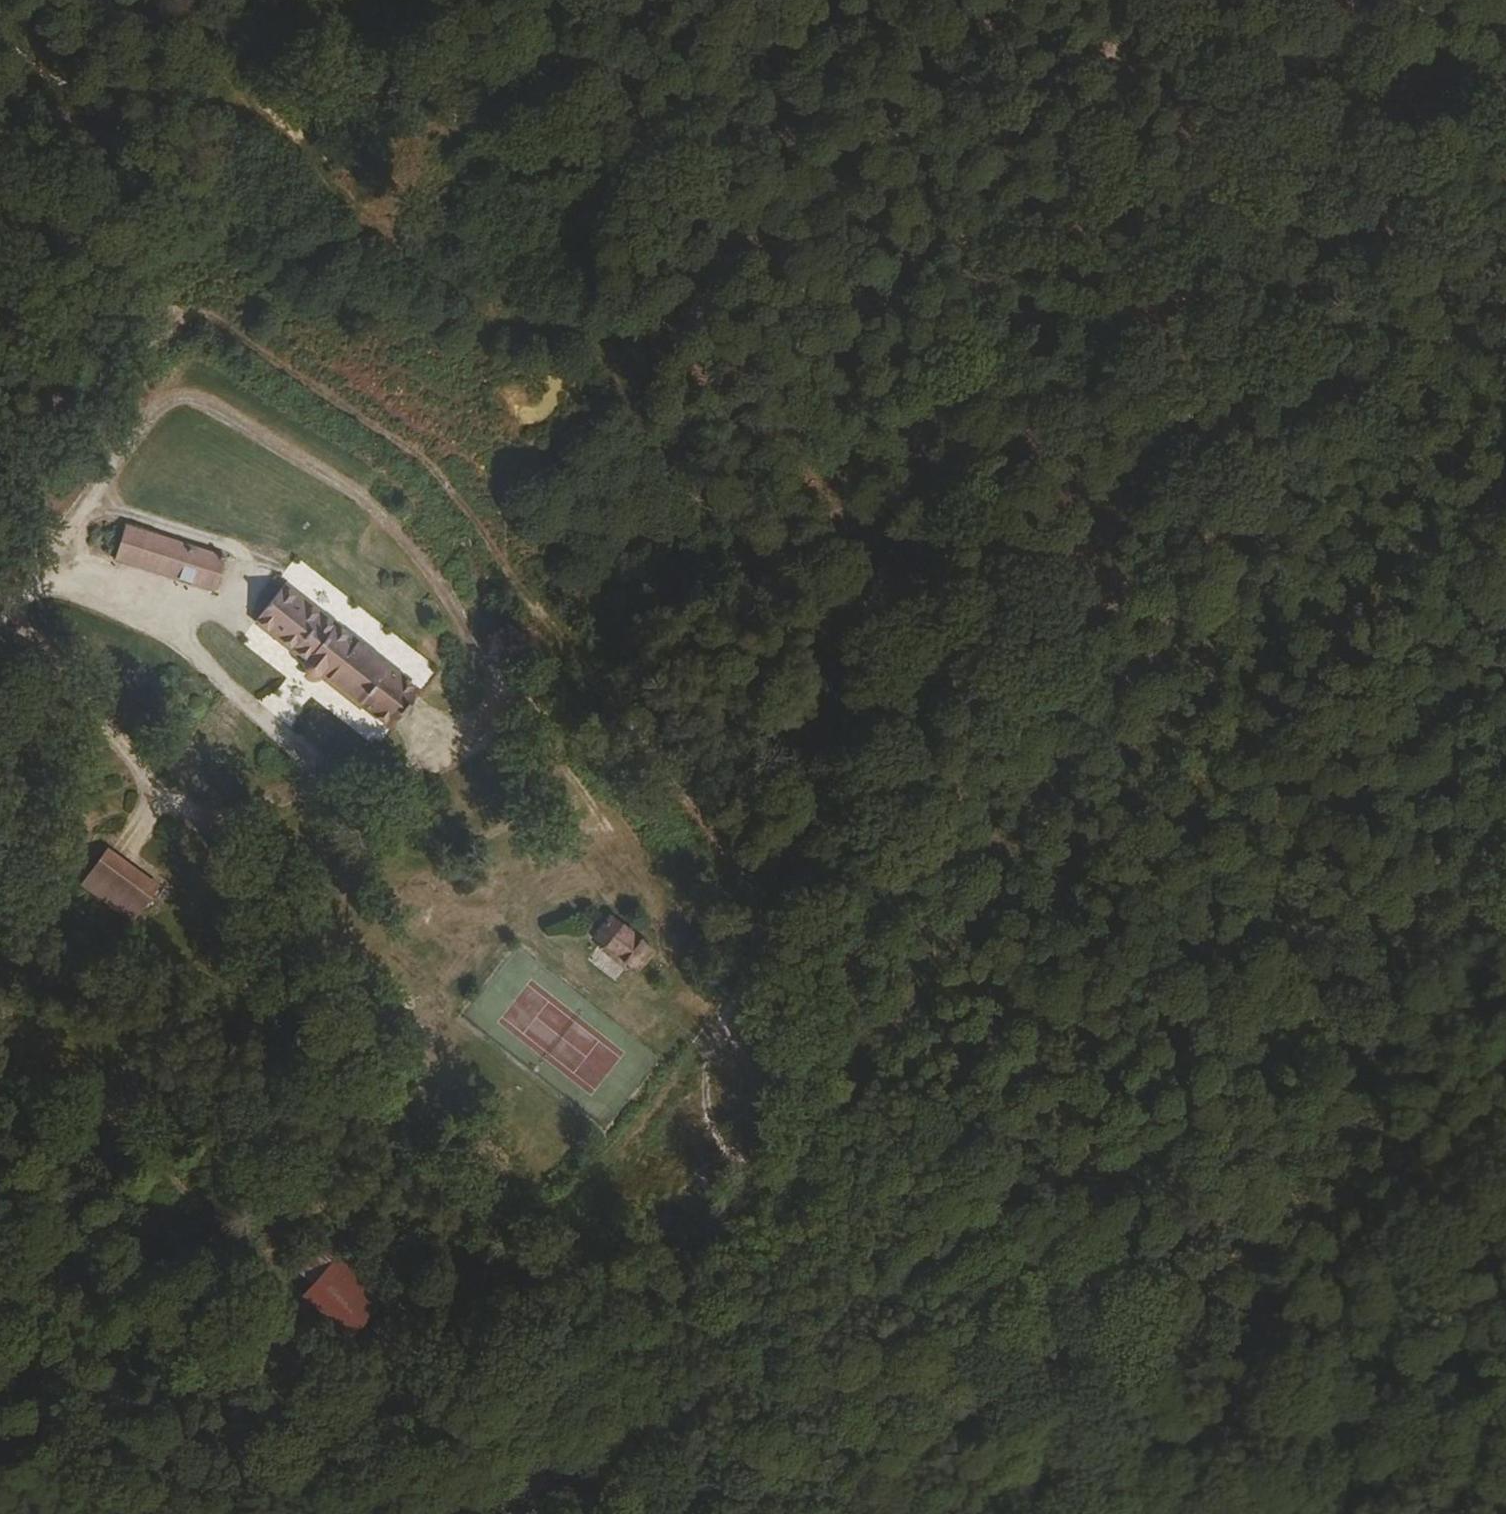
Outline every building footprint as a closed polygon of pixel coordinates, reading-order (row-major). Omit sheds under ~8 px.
[(225,567),(126,534),(115,567),(214,600),(225,567)] [(417,702),(282,596),(254,630),(306,671),(304,673),(304,677),(305,681),(307,684),(310,685),(314,686),(318,684),(320,682),(389,737),(417,702)] [(156,895),(104,857),(90,876),(142,914),(156,895)] [(649,958),(606,925),(588,947),(630,981),(649,958)]
